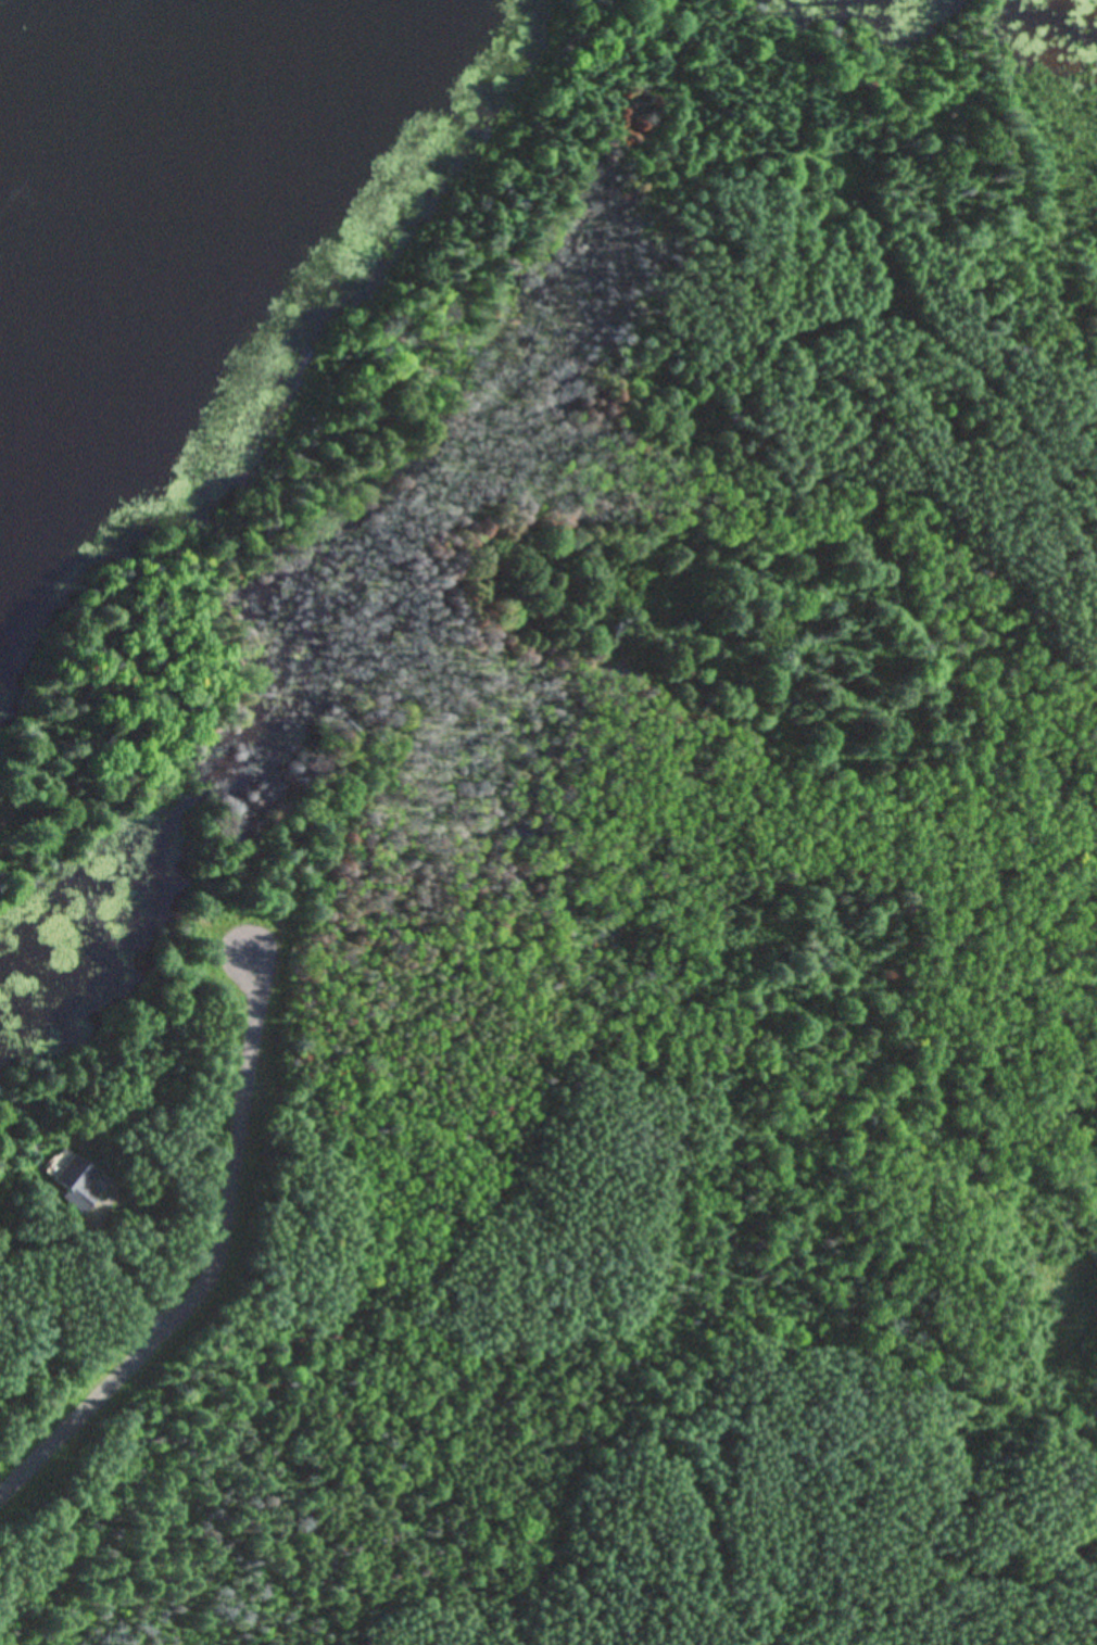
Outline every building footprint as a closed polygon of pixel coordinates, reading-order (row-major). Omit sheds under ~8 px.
[(61,1198),(83,1216),(97,1198),(84,1189),(97,1173),(72,1153),(60,1168),(56,1165),(48,1176),(67,1190),(61,1198)]
